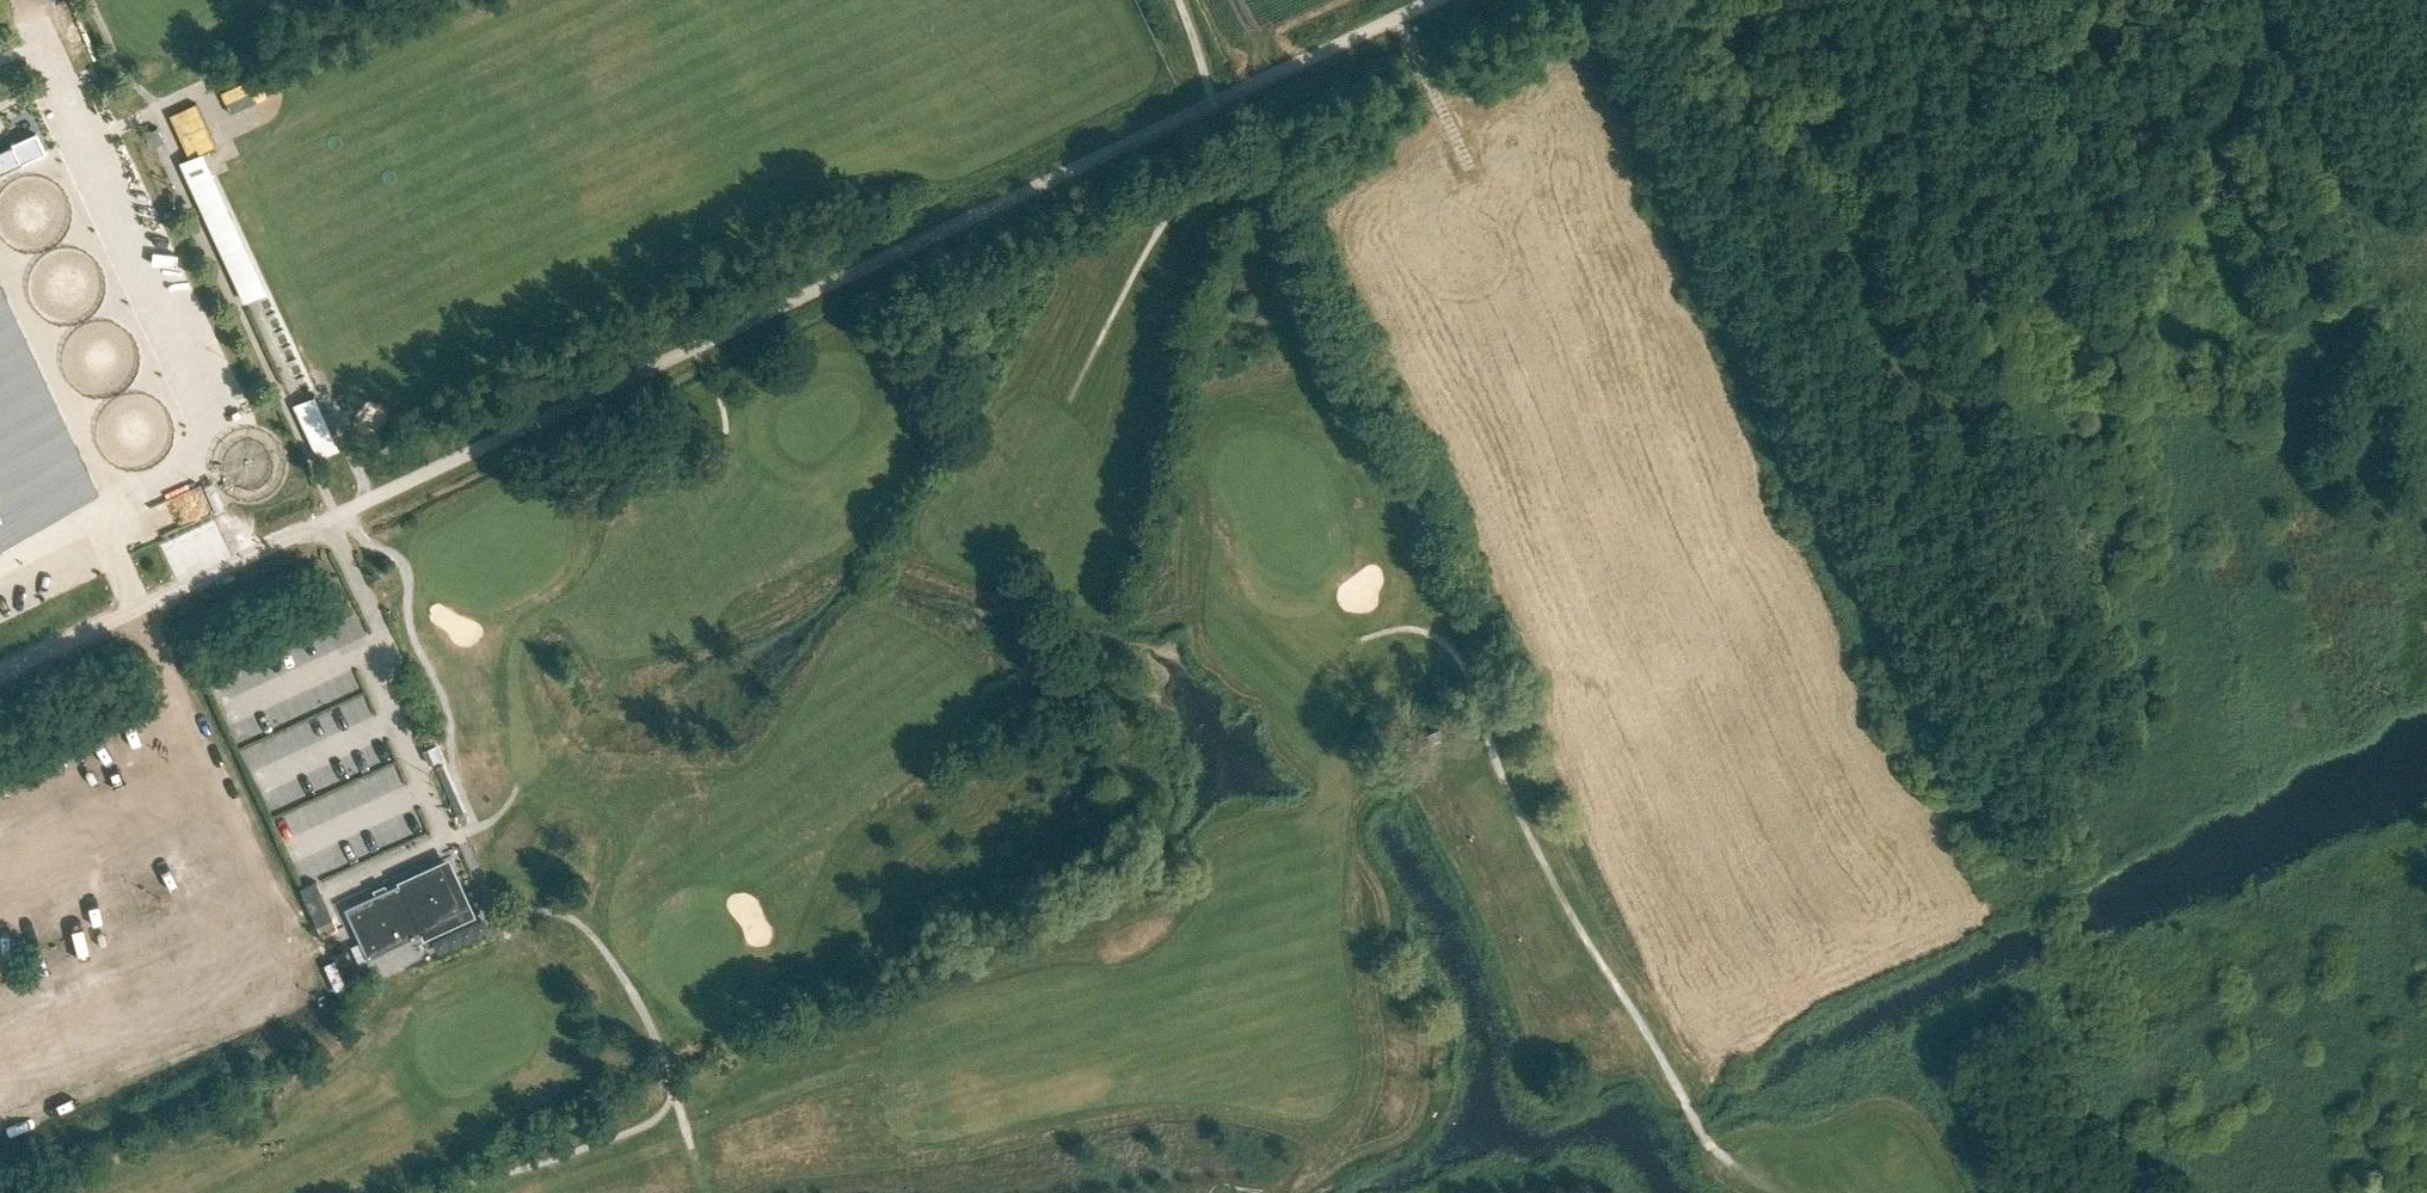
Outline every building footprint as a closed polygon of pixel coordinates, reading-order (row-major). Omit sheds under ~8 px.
[(251,75),(228,84),(237,105),(260,97),(251,75)] [(179,105),(192,143),(218,135),(206,97),(179,105)] [(10,130),(4,119),(0,121),(0,135),(10,130)] [(0,150),(0,173),(45,151),(36,133),(0,150)] [(186,152),(249,294),(273,284),(211,142),(186,152)] [(98,492),(0,282),(0,538),(98,492)] [(115,355),(94,364),(103,386),(124,377),(115,355)] [(460,909),(439,864),(400,882),(387,888),(389,892),(377,898),(375,893),(344,907),(368,958),(423,933),(420,927),(460,909)] [(303,887),(301,888),(317,925),(332,918),(316,881),(303,887)] [(343,952),(332,956),(342,985),(353,981),(343,952)]
